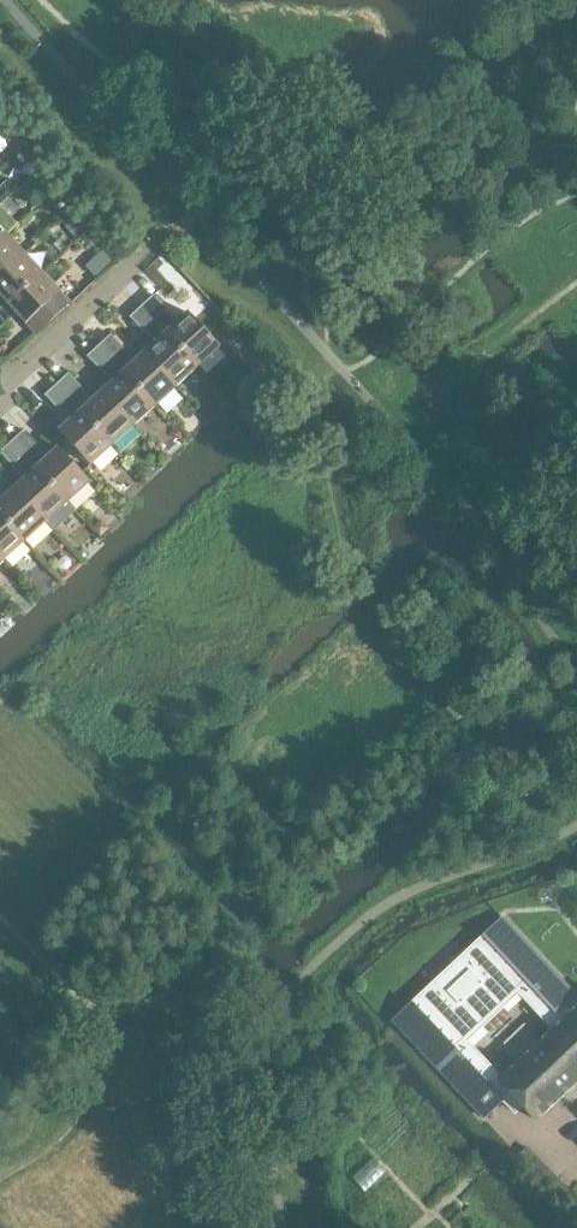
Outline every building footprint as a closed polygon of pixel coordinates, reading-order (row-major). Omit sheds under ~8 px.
[(11,148),(4,154),(10,160),(21,150),(16,144),(14,142),(9,146),(11,148)] [(39,170),(29,179),(36,187),(46,178),(39,170)] [(7,235),(18,225),(0,206),(0,241),(7,235)] [(24,254),(7,235),(0,241),(0,276),(24,254)] [(53,251),(48,257),(54,262),(59,257),(53,251)] [(103,251),(86,267),(96,278),(113,262),(103,251)] [(42,273),(24,254),(0,276),(0,311),(42,273)] [(42,273),(0,311),(0,329),(17,314),(36,335),(70,304),(42,273)] [(153,296),(141,307),(197,367),(219,347),(188,313),(177,322),(153,296)] [(197,367),(141,307),(130,317),(154,344),(144,353),(176,387),(197,367)] [(176,387),(144,353),(135,361),(111,335),(99,346),(155,407),(176,387)] [(155,407),(99,346),(87,356),(111,383),(102,392),(133,426),(155,407)] [(133,426),(102,392),(93,400),(68,374),(56,385),(112,446),(133,426)] [(112,446),(56,385),(45,395),(69,422),(59,431),(90,466),(112,446)] [(23,431),(12,441),(67,503),(89,483),(58,448),(48,457),(23,431)] [(0,452),(0,453),(24,479),(15,488),(47,523),(54,531),(75,511),(67,503),(12,441),(0,452)] [(26,543),(47,523),(15,488),(5,496),(0,491),(0,514),(26,543)] [(5,563),(26,543),(0,514),(0,558),(5,563)] [(573,1002),(576,998),(503,918),(462,956),(465,959),(436,986),(433,983),(393,1021),(484,1119),(506,1098),(503,1096),(509,1091),(536,1121),(576,1083),(576,1006),(573,1002)] [(374,1160),(353,1181),(367,1195),(388,1175),(374,1160)]
